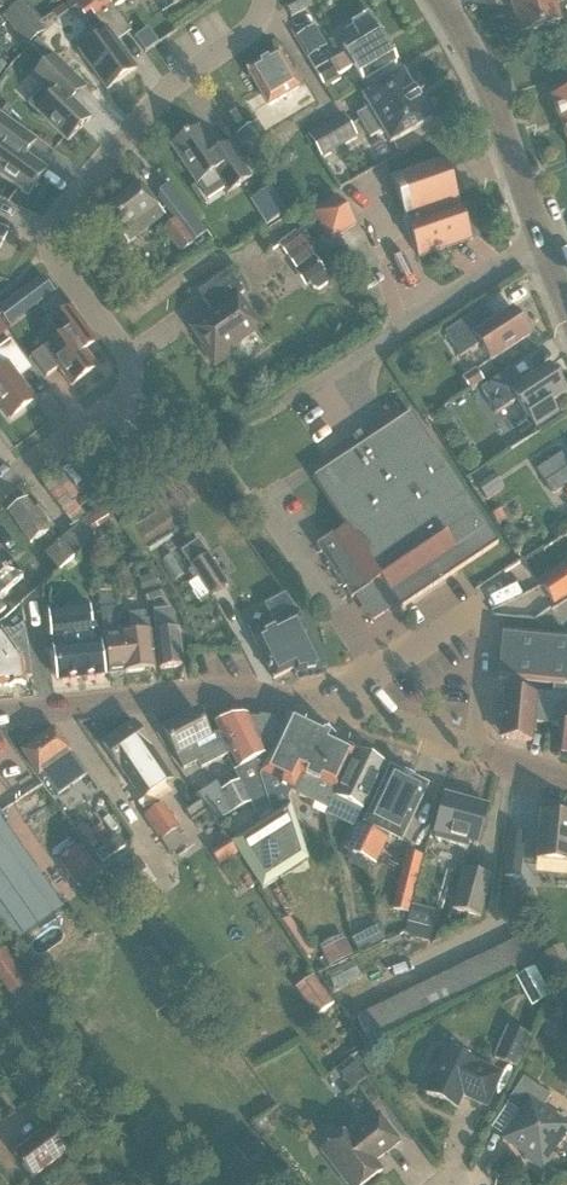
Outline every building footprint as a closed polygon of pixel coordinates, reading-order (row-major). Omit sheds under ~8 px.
[(2,9),(7,15),(3,18),(26,47),(46,32),(20,0),(0,0),(0,10),(2,9)] [(128,0),(108,0),(111,5),(114,9),(128,0)] [(284,5),(291,18),(311,5),(308,0),(293,0),(284,5)] [(522,33),(559,22),(552,0),(512,0),(522,33)] [(107,91),(136,70),(116,43),(131,32),(114,9),(111,5),(94,17),(106,34),(79,53),(107,91)] [(377,29),(377,26),(371,16),(368,15),(368,14),(364,16),(363,15),(361,16),(362,17),(351,24),(360,39),(343,49),(346,54),(315,72),(325,89),(340,80),(338,76),(354,67),(362,82),(394,63),(394,64),(396,62),(377,29)] [(314,26),(298,35),(309,54),(325,45),(314,26)] [(38,40),(31,47),(43,59),(50,52),(38,40)] [(278,53),(247,71),(268,106),(278,100),(285,111),(305,98),(299,88),(278,53)] [(32,80),(43,91),(29,105),(67,142),(90,119),(61,91),(74,78),(54,58),(32,80)] [(370,139),(383,131),(390,144),(430,120),(403,73),(362,97),(369,108),(356,116),(370,139)] [(566,123),(566,92),(552,98),(562,125),(566,123)] [(2,150),(0,153),(0,176),(28,196),(46,170),(19,150),(29,136),(0,115),(0,149),(2,150)] [(357,138),(343,116),(308,137),(321,159),(357,138)] [(279,155),(258,122),(235,137),(257,169),(279,155)] [(233,151),(219,161),(197,129),(171,146),(196,185),(213,173),(227,194),(251,178),(233,151)] [(344,152),(330,159),(338,175),(352,168),(344,152)] [(391,176),(418,257),(472,239),(444,158),(391,176)] [(140,184),(103,213),(105,216),(98,222),(110,238),(118,232),(127,244),(164,215),(140,184)] [(250,201),(267,226),(287,213),(271,188),(250,201)] [(174,191),(161,201),(175,219),(162,229),(181,252),(194,242),(193,242),(206,232),(174,191)] [(310,213),(330,243),(356,226),(337,196),(310,213)] [(325,274),(313,258),(314,257),(296,233),(278,246),(296,270),(294,272),(306,289),(325,274)] [(198,293),(212,313),(190,329),(204,347),(201,349),(213,366),(230,354),(228,351),(260,328),(238,297),(243,293),(228,271),(198,293)] [(55,290),(43,275),(0,309),(0,313),(10,326),(55,290)] [(44,347),(31,357),(46,377),(58,368),(71,387),(97,368),(78,342),(90,333),(72,308),(54,321),(64,335),(45,349),(44,347)] [(512,309),(480,330),(470,316),(444,333),(459,357),(480,344),(490,361),(529,336),(512,309)] [(10,332),(0,316),(0,338),(10,332)] [(0,370),(0,407),(9,420),(35,401),(16,375),(28,366),(10,341),(0,348),(0,364),(3,368),(0,370)] [(527,417),(530,415),(537,427),(558,413),(551,402),(566,392),(549,366),(516,386),(507,372),(480,389),(496,414),(516,401),(527,417)] [(462,379),(470,391),(484,382),(476,370),(462,379)] [(334,537),(333,535),(315,546),(351,600),(364,591),(369,598),(384,601),(391,596),(400,609),(498,544),(411,413),(313,479),(346,529),(334,537)] [(561,454),(537,470),(553,495),(564,489),(566,494),(566,463),(561,454)] [(478,488),(487,501),(504,490),(495,477),(478,488)] [(55,478),(43,488),(75,528),(67,535),(45,554),(40,560),(53,574),(90,542),(86,517),(55,478)] [(26,499),(8,511),(30,543),(48,531),(26,499)] [(108,506),(89,518),(91,532),(115,517),(108,506)] [(493,515),(500,525),(506,520),(500,510),(493,515)] [(228,585),(198,540),(180,551),(198,578),(187,585),(200,604),(211,597),(228,585)] [(3,555),(0,558),(0,598),(23,577),(3,555)] [(541,587),(553,604),(566,595),(566,570),(541,587)] [(143,593),(147,603),(161,598),(158,588),(143,593)] [(121,629),(120,627),(119,627),(116,608),(114,592),(98,594),(104,635),(114,633),(114,637),(104,638),(109,675),(124,673),(124,674),(155,670),(150,632),(146,633),(144,613),(129,615),(131,634),(120,636),(119,629),(121,629)] [(274,680),(293,670),(296,675),(325,670),(325,669),(298,614),(297,615),(284,596),(266,606),(275,626),(258,635),(255,630),(249,633),(274,680)] [(100,643),(93,644),(90,626),(85,626),(82,607),(48,611),(52,636),(65,635),(66,647),(53,648),(58,682),(104,676),(100,643)] [(176,622),(170,609),(152,611),(160,670),(182,667),(178,630),(177,630),(176,622)] [(9,643),(1,631),(0,632),(0,687),(9,686),(9,688),(25,686),(24,679),(31,678),(24,632),(9,643)] [(502,631),(497,680),(564,688),(566,687),(566,637),(502,631)] [(539,694),(535,693),(534,697),(505,694),(505,700),(500,699),(498,716),(503,717),(502,734),(506,735),(506,740),(531,742),(532,732),(535,732),(536,724),(539,694)] [(539,694),(536,724),(564,727),(562,747),(566,748),(566,697),(539,694)] [(215,734),(210,737),(197,713),(163,731),(176,756),(183,770),(197,762),(201,769),(226,756),(215,734)] [(248,716),(248,715),(215,723),(215,724),(238,768),(233,771),(239,782),(250,804),(256,815),(269,808),(260,778),(259,777),(271,752),(267,754),(248,716)] [(260,778),(269,808),(272,817),(232,843),(262,889),(307,860),(288,799),(291,792),(328,810),(356,752),(332,740),(334,737),(320,731),(318,734),(287,719),(285,722),(257,719),(257,720),(255,721),(268,745),(273,747),(271,752),(259,777),(260,778)] [(142,800),(172,780),(134,723),(104,744),(142,800)] [(45,780),(68,811),(97,790),(54,730),(22,752),(43,781),(45,780)] [(358,753),(335,798),(362,811),(383,765),(358,753)] [(375,864),(389,836),(401,842),(427,787),(390,769),(364,824),(370,827),(368,831),(356,825),(345,849),(375,864)] [(250,804),(239,782),(222,792),(217,783),(198,796),(216,823),(250,804)] [(444,796),(434,834),(477,846),(487,808),(444,796)] [(162,805),(144,816),(161,841),(170,854),(191,840),(182,827),(178,829),(162,805)] [(540,816),(536,862),(566,865),(566,819),(540,816)] [(12,944),(26,933),(61,908),(0,823),(0,927),(12,944)] [(229,842),(212,853),(220,864),(236,853),(229,842)] [(53,861),(71,888),(92,874),(73,847),(53,861)] [(392,910),(408,915),(423,858),(407,853),(392,910)] [(115,876),(133,900),(156,883),(138,859),(115,876)] [(463,869),(452,910),(480,917),(491,876),(463,869)] [(413,924),(410,937),(427,941),(430,929),(413,924)] [(530,933),(509,943),(521,968),(541,958),(530,933)] [(320,947),(329,965),(352,954),(343,936),(320,947)] [(521,968),(509,943),(499,948),(511,973),(521,968)] [(12,997),(33,982),(8,947),(0,953),(0,980),(12,997)] [(501,978),(511,973),(499,948),(489,953),(501,978)] [(544,960),(558,993),(566,989),(566,963),(563,952),(544,960)] [(501,978),(489,953),(479,958),(491,983),(501,978)] [(481,988),(491,983),(479,958),(469,963),(481,988)] [(481,988),(469,963),(458,968),(471,993),(481,988)] [(460,998),(471,993),(458,968),(448,972),(460,998)] [(515,980),(529,1011),(550,1001),(535,970),(515,980)] [(460,998),(448,972),(438,977),(450,1002),(460,998)] [(296,989),(315,1020),(335,1007),(317,977),(296,989)] [(440,1007),(450,1002),(438,977),(428,982),(440,1007)] [(440,1007),(428,982),(418,987),(430,1012),(440,1007)] [(420,1017),(430,1012),(418,987),(407,992),(420,1017)] [(420,1017),(407,992),(397,997),(410,1022),(420,1017)] [(399,1027),(410,1022),(397,997),(387,1002),(399,1027)] [(399,1027),(387,1002),(372,1010),(384,1035),(399,1027)] [(368,1043),(384,1035),(372,1010),(356,1017),(368,1043)] [(457,1109),(463,1096),(485,1106),(499,1075),(477,1065),(444,1049),(424,1093),(457,1109)] [(340,1076),(352,1091),(367,1078),(356,1063),(340,1076)] [(542,1109),(550,1097),(523,1079),(506,1104),(520,1114),(502,1141),(526,1157),(524,1159),(543,1172),(553,1157),(551,1155),(566,1131),(566,1126),(542,1109)] [(382,1171),(375,1162),(400,1142),(378,1115),(353,1135),(350,1130),(321,1153),(347,1184),(364,1184),(382,1171)] [(12,1154),(32,1180),(68,1153),(48,1127),(12,1154)]
